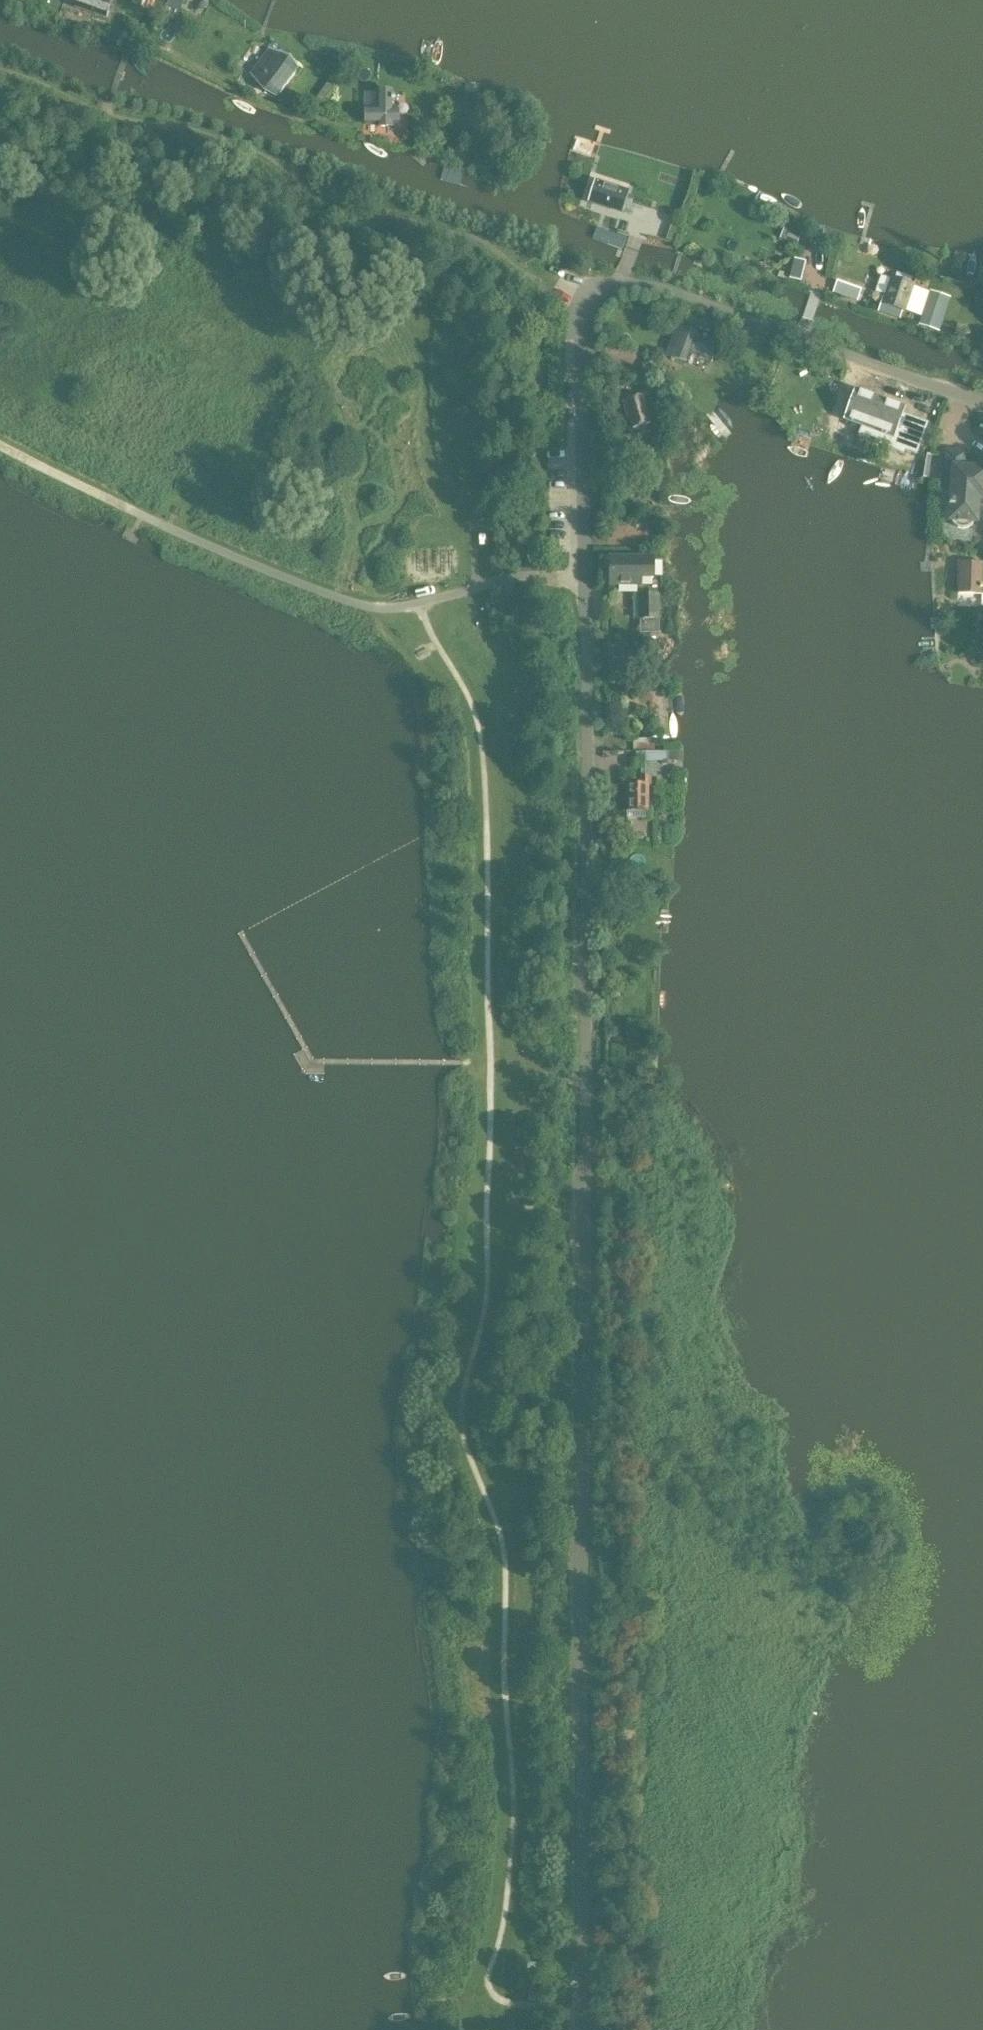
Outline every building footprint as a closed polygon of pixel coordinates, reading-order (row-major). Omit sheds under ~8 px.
[(76,9),(107,20),(114,0),(79,0),(76,9)] [(163,16),(176,21),(178,16),(184,0),(168,0),(164,11),(165,11),(163,16)] [(269,52),(251,76),(265,93),(278,98),(298,71),(289,58),(284,64),(269,52)] [(376,109),(367,109),(367,126),(376,126),(376,127),(393,127),(393,126),(397,126),(397,113),(393,113),(393,103),(394,103),(394,99),(393,99),(393,95),(376,95),(376,109)] [(409,133),(429,139),(432,127),(413,121),(409,133)] [(621,212),(623,205),(627,194),(597,184),(591,202),(621,212)] [(792,231),(787,243),(797,247),(802,235),(792,231)] [(792,261),(786,281),(796,284),(802,264),(792,261)] [(900,319),(910,286),(894,281),(886,303),(882,302),(879,313),(900,319)] [(857,302),(860,292),(837,284),(833,294),(857,302)] [(939,333),(951,299),(930,292),(918,326),(939,333)] [(708,325),(685,317),(682,326),(704,334),(708,325)] [(709,358),(714,343),(677,329),(667,356),(686,363),(690,351),(709,358)] [(851,392),(841,420),(890,437),(900,409),(872,399),(851,392)] [(651,424),(642,397),(623,403),(628,420),(630,419),(633,430),(651,424)] [(978,497),(982,495),(982,494),(982,471),(963,470),(964,455),(948,453),(945,488),(952,489),(950,521),(951,521),(955,526),(962,529),(969,528),(974,523),(976,523),(978,497)] [(653,578),(653,561),(611,560),(611,586),(641,586),(641,578),(653,578)] [(982,578),(982,564),(959,563),(958,595),(982,596),(982,578)] [(640,633),(657,633),(657,596),(639,596),(640,633)] [(653,739),(633,739),(633,751),(653,751),(653,739)] [(668,753),(634,754),(634,763),(641,763),(656,762),(668,762),(668,753)] [(650,786),(650,778),(640,778),(640,786),(627,786),(627,813),(648,813),(648,786),(650,786)]
